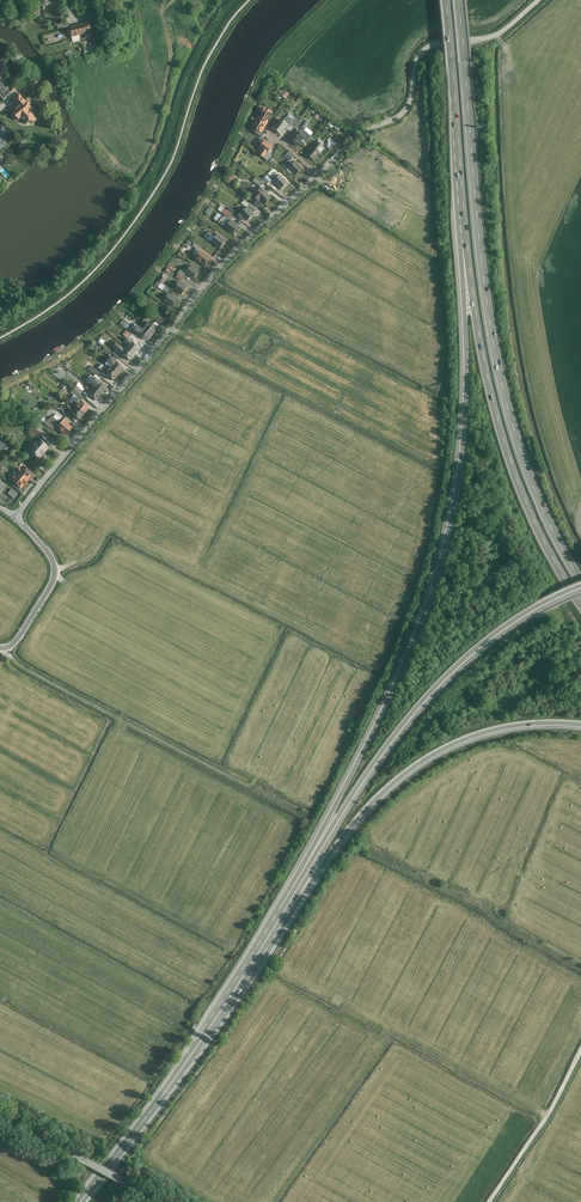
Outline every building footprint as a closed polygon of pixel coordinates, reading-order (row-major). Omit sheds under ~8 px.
[(89,23),(70,28),(72,38),(91,33),(93,42),(99,41),(96,26),(90,28),(89,23)] [(280,95),(287,98),(290,92),(283,89),(280,95)] [(39,119),(22,99),(13,106),(14,107),(9,111),(15,118),(20,114),(30,126),(39,119)] [(265,108),(253,128),(262,134),(274,113),(265,108)] [(292,125),(294,121),(288,117),(284,122),(281,120),(273,129),(282,135),(289,127),(292,125)] [(296,118),(294,121),(292,125),(295,127),(300,121),(296,118)] [(302,118),(300,121),(295,127),(299,130),(306,121),(302,118)] [(0,127),(0,151),(7,146),(2,140),(9,135),(2,126),(0,127)] [(312,138),(303,129),(299,134),(297,132),(290,139),(298,146),(303,140),(307,144),(312,138)] [(327,145),(331,149),(337,143),(331,137),(328,140),(330,142),(327,145)] [(273,147),(261,139),(256,146),(263,150),(259,154),(264,158),(268,153),(273,147)] [(318,143),(307,155),(315,161),(321,155),(317,151),(322,146),(318,143)] [(285,166),(296,177),(304,170),(297,162),(295,164),(291,161),(295,157),(290,152),(285,157),(289,162),(285,166)] [(270,177),(282,190),(289,184),(281,175),(280,177),(276,173),(270,177)] [(272,181),(267,176),(262,181),(267,186),(272,181)] [(263,184),(256,179),(253,182),(261,188),(263,184)] [(262,189),(253,197),(259,203),(261,201),(265,205),(272,199),(262,189)] [(250,206),(247,208),(253,214),(255,212),(250,206)] [(247,208),(238,216),(243,221),(245,220),(247,222),(255,216),(253,214),(247,208)] [(232,215),(225,210),(222,214),(229,219),(232,215)] [(232,222),(226,229),(234,236),(240,228),(232,222)] [(226,241),(217,234),(212,242),(221,248),(226,241)] [(204,266),(210,259),(200,251),(194,258),(204,266)] [(200,271),(192,265),(186,273),(194,279),(200,271)] [(188,287),(180,281),(174,288),(182,294),(188,287)] [(170,290),(162,284),(160,287),(168,293),(170,290)] [(170,292),(164,300),(173,307),(179,299),(170,292)] [(125,318),(121,322),(127,329),(131,324),(125,318)] [(148,325),(146,328),(154,335),(160,328),(152,321),(148,325)] [(154,335),(146,328),(145,329),(141,326),(137,330),(150,341),(154,335)] [(135,332),(133,335),(139,340),(141,337),(135,332)] [(133,335),(130,337),(137,343),(139,340),(133,335)] [(131,345),(129,348),(137,355),(141,349),(129,339),(127,341),(131,345)] [(118,342),(114,347),(131,360),(137,355),(129,348),(127,350),(118,342)] [(114,364),(111,367),(120,374),(124,368),(117,362),(117,361),(111,356),(108,360),(114,364)] [(97,375),(100,371),(91,365),(88,369),(97,375)] [(88,374),(80,366),(74,373),(83,380),(88,374)] [(106,366),(101,371),(114,381),(120,374),(111,367),(110,369),(106,366)] [(99,381),(94,387),(103,394),(108,388),(99,381)] [(77,386),(74,389),(81,395),(83,391),(77,386)] [(88,386),(85,389),(97,400),(103,394),(94,387),(92,389),(88,386)] [(81,395),(74,389),(72,392),(82,401),(85,398),(81,395)] [(79,404),(77,407),(86,414),(91,408),(78,398),(76,401),(79,404)] [(69,404),(66,408),(80,421),(86,414),(77,407),(75,410),(69,404)] [(64,414),(67,411),(62,406),(59,409),(64,414)] [(55,414),(46,424),(53,429),(56,426),(67,435),(72,428),(55,414)] [(37,422),(29,431),(36,436),(44,428),(37,422)] [(37,438),(28,450),(40,459),(50,448),(37,438)] [(24,465),(11,480),(22,489),(35,474),(24,465)] [(14,498),(18,494),(12,488),(8,493),(14,498)]
